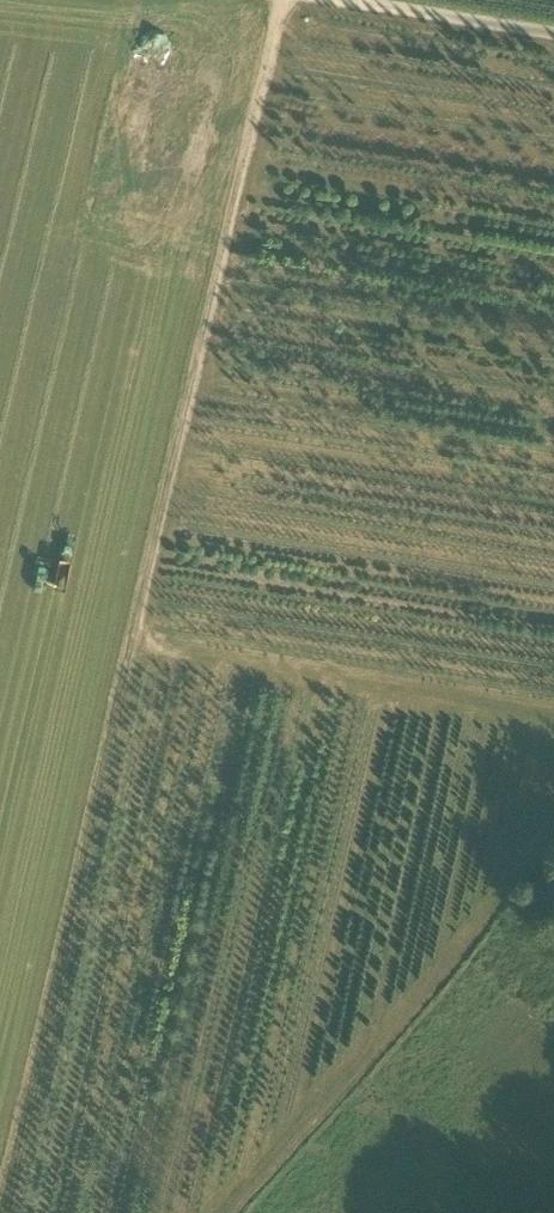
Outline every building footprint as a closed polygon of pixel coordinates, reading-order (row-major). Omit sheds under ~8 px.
[(140,60),(158,61),(158,37),(140,37),(140,60)]
